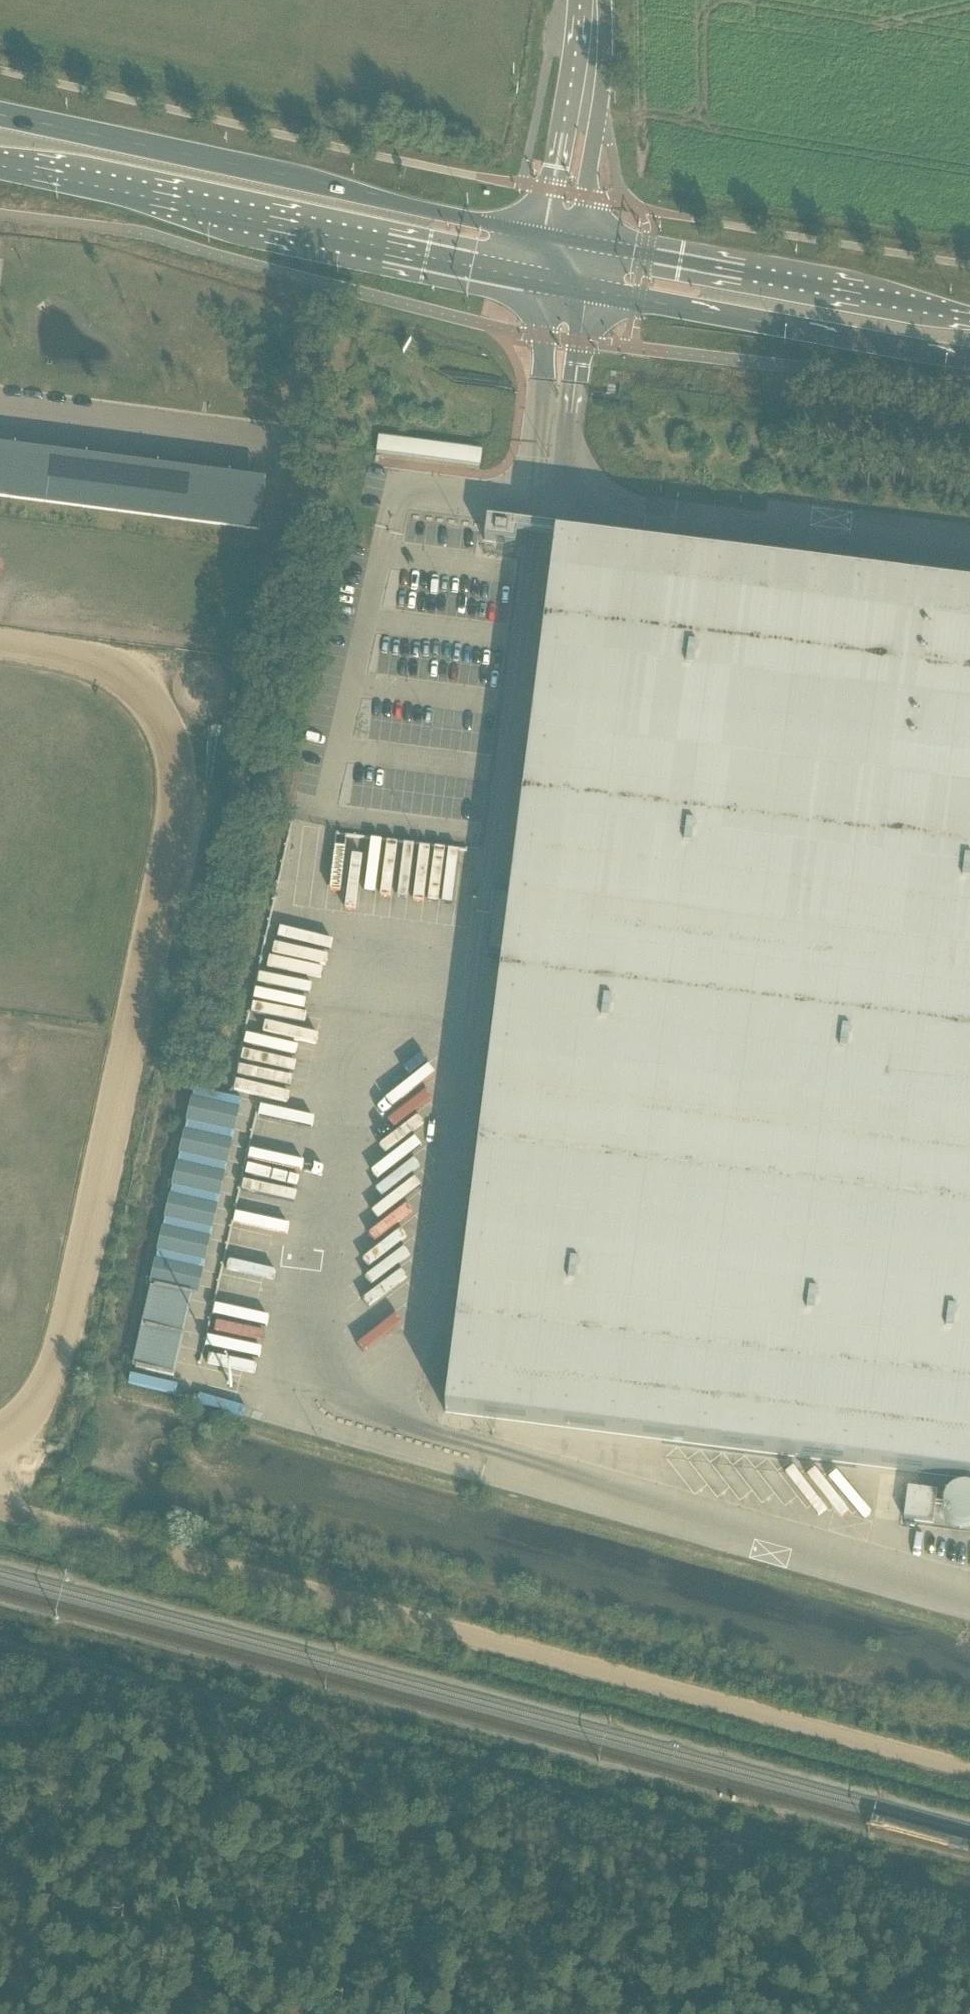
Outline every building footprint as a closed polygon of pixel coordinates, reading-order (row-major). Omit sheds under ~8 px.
[(482,450),(380,434),(376,458),(393,460),(392,464),(409,467),(410,458),(479,469),(482,450)] [(487,521),(485,541),(485,542),(515,545),(517,534),(556,539),(510,896),(494,894),(487,953),(500,957),(445,1413),(969,1479),(969,589),(518,525),(487,521)] [(312,906),(313,850),(298,849),(297,905),(312,906)] [(425,1043),(430,1038),(421,1027),(379,1061),(398,1085),(435,1055),(425,1043)] [(257,1118),(254,1128),(301,1142),(304,1132),(257,1118)] [(406,1220),(414,1214),(404,1202),(365,1233),(382,1253),(413,1228),(406,1220)] [(369,1285),(386,1269),(380,1263),(363,1279),(369,1285)] [(141,1326),(184,1336),(193,1297),(150,1287),(141,1326)] [(367,1342),(397,1325),(390,1312),(402,1305),(396,1295),(354,1319),(367,1342)] [(184,1336),(141,1326),(132,1365),(174,1375),(184,1336)] [(173,1387),(163,1386),(165,1373),(133,1368),(131,1384),(146,1387),(146,1389),(172,1393),(173,1387)] [(907,1488),(904,1519),(933,1523),(937,1492),(907,1488)]
